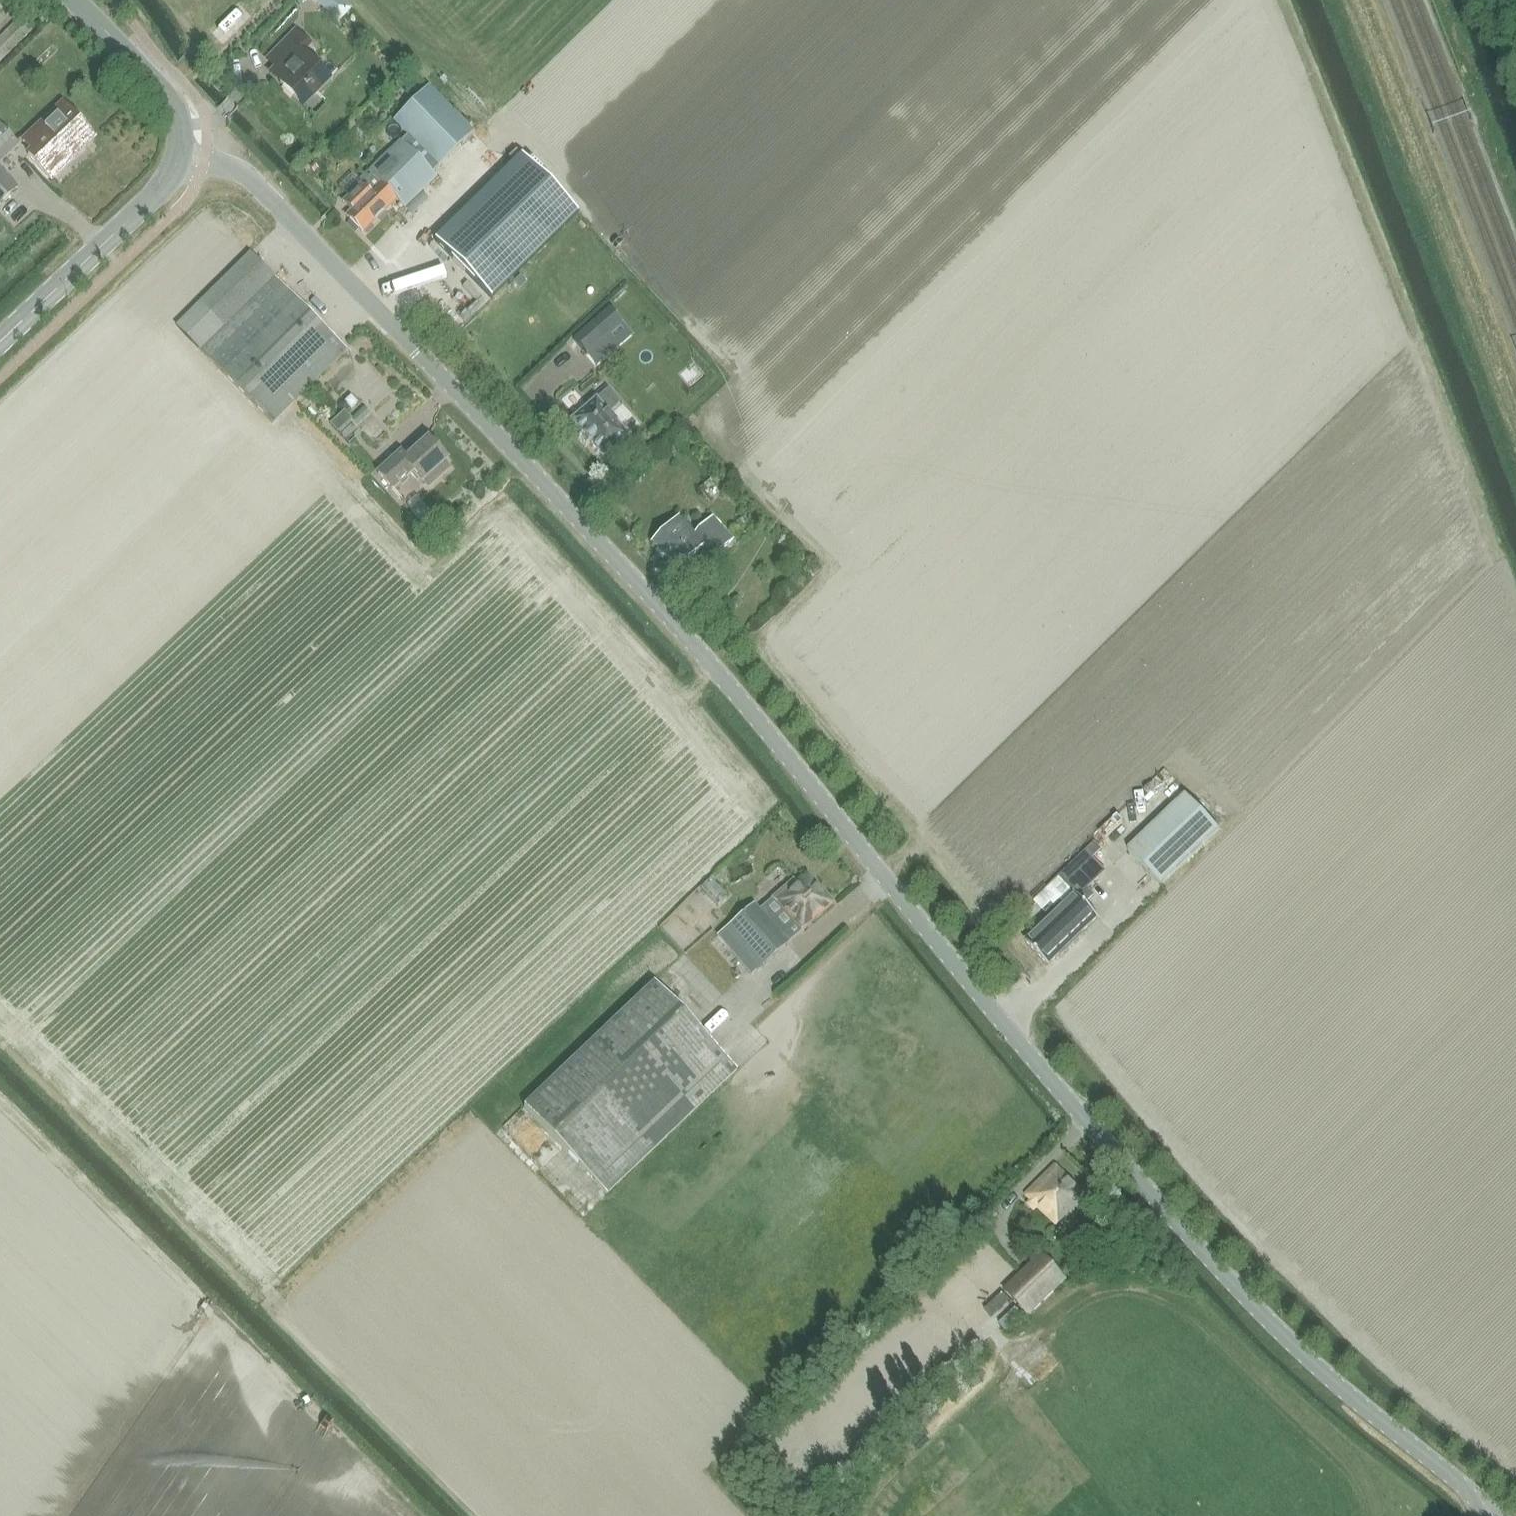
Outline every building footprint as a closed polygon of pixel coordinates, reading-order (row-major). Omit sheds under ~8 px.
[(318,8),(326,0),(310,0),(318,8)] [(33,33),(20,20),(0,41),(0,65),(33,33)] [(303,109),(328,83),(301,57),(311,47),(294,31),(265,61),(274,69),(268,75),(303,109)] [(474,133),(429,86),(394,120),(409,136),(370,173),(368,171),(359,180),(371,192),(369,194),(360,184),(341,202),(350,212),(346,216),(362,233),(396,202),(404,209),(436,177),(432,173),(474,133)] [(50,181),(96,138),(63,103),(24,140),(32,149),(26,154),(50,181)] [(17,144),(0,126),(0,160),(17,144)] [(491,298),(578,214),(516,150),(508,157),(514,163),(435,240),(491,298)] [(17,188),(0,170),(0,205),(17,188)] [(347,349),(250,254),(177,326),(273,422),(347,349)] [(609,309),(573,340),(586,355),(622,325),(609,309)] [(620,403),(608,390),(573,420),(571,421),(573,423),(602,456),(603,458),(605,457),(605,456),(628,436),(608,414),(620,403)] [(358,406),(350,398),(344,404),(352,412),(358,406)] [(364,408),(351,420),(358,427),(371,414),(364,408)] [(452,469),(445,461),(446,460),(428,440),(406,460),(400,454),(378,475),(391,489),(410,472),(417,480),(418,479),(421,482),(423,481),(430,488),(452,469)] [(416,494),(405,504),(422,523),(433,513),(416,494)] [(748,521),(741,511),(733,517),(740,527),(748,521)] [(695,533),(680,517),(652,542),(677,569),(703,545),(714,557),(733,540),(713,517),(695,533)] [(1219,830),(1186,795),(1128,851),(1162,885),(1219,830)] [(1113,845),(1104,836),(1020,917),(1034,933),(1025,942),(1048,966),(1099,917),(1079,896),(1117,859),(1109,850),(1113,845)] [(794,880),(772,898),(759,909),(755,904),(718,935),(752,974),(788,944),(787,943),(833,904),(807,874),(796,883),(794,880)] [(736,1069),(697,1027),(654,981),(523,1104),(605,1192),(736,1069)] [(1055,1167),(1027,1196),(1028,1197),(1027,1198),(1031,1202),(1027,1205),(1034,1212),(1037,1208),(1056,1226),(1058,1224),(1060,1225),(1067,1218),(1070,1220),(1089,1199),(1055,1167)] [(1042,1255),(1004,1291),(1028,1317),(1066,1281),(1042,1255)]
